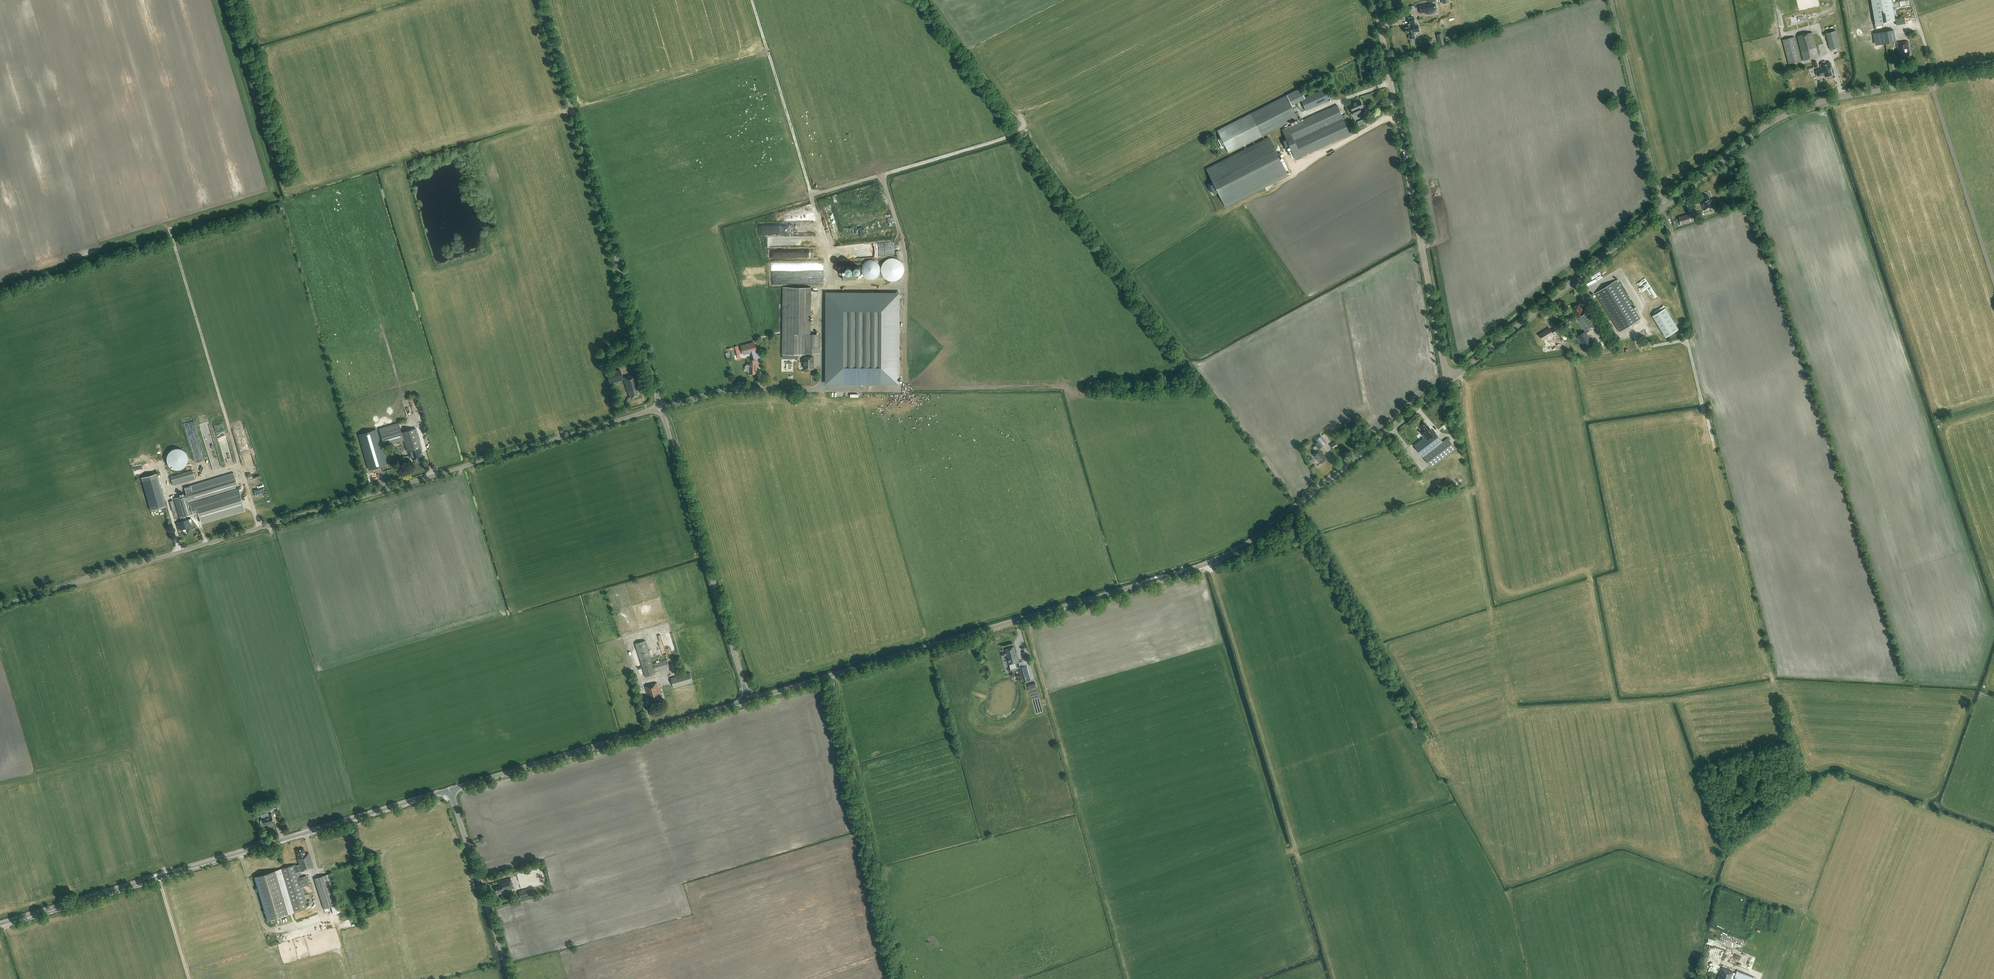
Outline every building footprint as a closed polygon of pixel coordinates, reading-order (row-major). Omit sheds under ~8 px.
[(1895,20),(1892,0),(1871,0),(1875,23),(1895,20)] [(1433,3),(1419,6),(1420,13),(1428,11),(1429,15),(1435,13),(1433,3)] [(1410,26),(1405,28),(1406,32),(1407,32),(1408,33),(1409,39),(1415,38),(1414,32),(1420,31),(1418,24),(1416,24),(1414,16),(1408,18),(1410,26)] [(1896,25),(1905,23),(1904,17),(1895,18),(1896,25)] [(1830,49),(1840,47),(1836,30),(1837,30),(1836,29),(1833,30),(1833,31),(1826,33),(1830,49)] [(1894,29),(1875,33),(1878,45),(1896,41),(1894,29)] [(1803,60),(1819,56),(1812,32),(1797,36),(1803,60)] [(1801,61),(1794,37),(1782,40),(1789,64),(1801,61)] [(1902,60),(1909,58),(1908,52),(1910,52),(1908,41),(1897,43),(1899,54),(1901,54),(1902,60)] [(1829,62),(1820,64),(1821,69),(1816,71),(1817,76),(1824,74),(1825,77),(1832,75),(1830,68),(1831,68),(1829,62)] [(1301,99),(1305,110),(1331,99),(1326,87),(1301,99)] [(1354,116),(1357,114),(1362,112),(1360,108),(1363,107),(1360,100),(1349,105),(1352,112),(1354,116)] [(1225,204),(1288,177),(1271,137),(1206,166),(1213,182),(1210,184),(1214,192),(1218,190),(1225,204)] [(1703,210),(1713,207),(1711,200),(1710,200),(1709,195),(1704,196),(1705,199),(1701,200),(1702,204),(1703,210)] [(1691,221),(1689,215),(1680,218),(1681,224),(1691,221)] [(887,280),(891,280),(894,280),(897,280),(899,278),(901,276),(903,273),(904,270),(904,267),(903,264),(901,261),(898,259),(895,257),(891,257),(888,258),(885,259),(882,262),(881,265),(880,268),(880,272),(882,275),(884,278),(887,280)] [(866,277),(869,278),(872,278),(875,277),(877,275),(879,273),(880,270),(880,267),(879,264),(877,262),(875,260),(872,259),(869,259),(866,260),(864,261),(862,264),(861,267),(861,270),(862,273),(864,275),(866,277)] [(1619,332),(1641,318),(1617,280),(1595,293),(1619,332)] [(820,353),(821,334),(811,334),(812,287),(784,287),(783,354),(807,354),(807,356),(805,356),(804,368),(813,368),(814,356),(813,356),(813,353),(820,353)] [(828,293),(827,381),(898,382),(899,294),(828,293)] [(1586,350),(1592,346),(1588,339),(1590,338),(1586,332),(1598,325),(1587,308),(1583,310),(1579,304),(1572,308),(1577,315),(1576,316),(1585,331),(1577,336),(1586,350)] [(1666,308),(1653,316),(1666,337),(1679,329),(1666,308)] [(1551,337),(1557,333),(1554,328),(1551,330),(1549,328),(1545,331),(1540,334),(1543,340),(1550,335),(1551,337)] [(757,350),(755,342),(741,345),(744,355),(751,353),(753,359),(760,357),(758,350),(757,350)] [(727,352),(728,357),(741,353),(738,345),(734,346),(727,348),(728,351),(727,352)] [(756,364),(756,360),(750,360),(750,364),(750,365),(747,365),(745,366),(745,369),(747,371),(750,371),(750,373),(756,373),(756,368),(757,368),(757,364),(756,364)] [(610,383),(623,379),(620,369),(607,373),(610,383)] [(640,395),(638,389),(640,389),(635,373),(623,377),(628,392),(629,392),(630,397),(640,395)] [(403,440),(398,422),(378,428),(383,446),(403,440)] [(1423,438),(1414,445),(1431,467),(1456,448),(1448,438),(1443,441),(1434,430),(1433,431),(1430,427),(1429,428),(1424,422),(1419,426),(1423,432),(1421,434),(1423,438)] [(245,446),(248,445),(244,426),(235,428),(240,447),(241,449),(245,448),(245,446)] [(416,428),(401,432),(407,451),(409,451),(410,455),(411,455),(413,460),(422,457),(420,452),(422,452),(420,447),(421,447),(416,428)] [(385,455),(377,429),(359,434),(369,469),(381,465),(381,464),(385,463),(383,455),(385,455)] [(177,470),(180,469),(183,468),(185,466),(187,464),(188,461),(188,459),(188,456),(187,453),(185,451),(183,449),(180,448),(177,448),(175,448),(172,449),(170,451),(168,453),(167,456),(167,459),(167,461),(168,464),(170,466),(172,468),(175,469),(177,470)] [(1321,463),(1326,458),(1324,455),(1320,449),(1313,455),(1318,460),(1321,463)] [(173,485),(195,479),(192,470),(171,476),(173,485)] [(150,510),(166,506),(157,473),(141,477),(150,510)] [(201,523),(245,510),(234,473),(191,486),(192,490),(186,492),(187,494),(174,498),(180,517),(181,521),(178,522),(180,529),(186,528),(187,530),(194,528),(192,522),(190,523),(188,519),(186,519),(185,515),(193,513),(194,517),(199,516),(201,523)] [(652,664),(645,640),(635,643),(645,676),(655,673),(655,671),(669,667),(667,659),(652,664)] [(1013,647),(1012,646),(1011,646),(1010,647),(1005,649),(1007,653),(1005,653),(1005,655),(1006,655),(1009,664),(1019,661),(1016,651),(1015,652),(1014,646),(1013,647)] [(1024,681),(1031,679),(1027,665),(1020,667),(1024,681)] [(674,687),(693,682),(690,672),(671,678),(674,687)] [(659,697),(661,697),(657,683),(645,687),(649,698),(651,697),(652,703),(660,700),(659,697)] [(268,814),(267,810),(269,810),(268,805),(261,807),(262,811),(260,811),(261,817),(263,816),(265,824),(274,822),(271,813),(268,814)] [(306,855),(304,848),(296,850),(298,858),(297,858),(299,864),(296,865),(296,864),(254,877),(267,920),(294,912),(294,911),(308,906),(302,886),(309,884),(306,875),(299,877),(297,872),(301,871),(302,871),(313,868),(309,854),(306,855)] [(324,908),(335,904),(326,875),(314,878),(324,908)] [(499,886),(495,887),(496,892),(498,891),(498,893),(503,892),(503,891),(513,888),(510,878),(498,881),(499,886)] [(520,898),(535,894),(533,887),(518,891),(520,898)] [(1765,949),(1767,949),(1769,948),(1771,946),(1772,944),(1773,942),(1772,939),(1771,937),(1769,936),(1767,935),(1765,934),(1763,935),(1761,936),(1759,937),(1758,939),(1757,942),(1758,944),(1759,946),(1761,948),(1763,949),(1765,949)] [(1717,974),(1725,950),(1710,945),(1702,969),(1717,974)] [(1734,972),(1722,967),(1717,978),(1731,978),(1734,972)] [(1737,970),(1734,978),(1753,978),(1754,977),(1737,970)]
